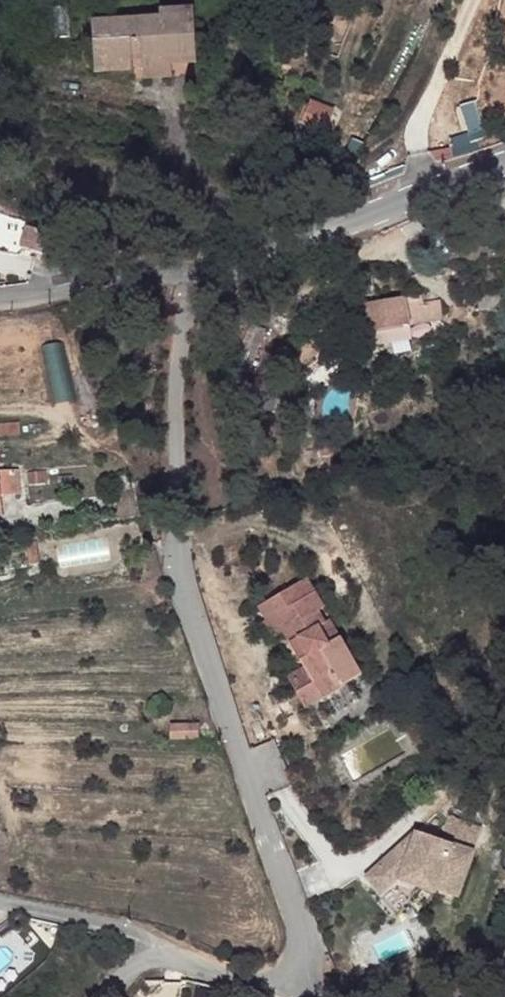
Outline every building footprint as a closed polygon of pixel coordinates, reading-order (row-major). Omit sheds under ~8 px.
[(157,8),(158,16),(192,13),(192,5),(157,8)] [(158,19),(92,26),(96,72),(133,69),(133,62),(132,55),(145,54),(146,61),(146,70),(164,69),(163,58),(197,54),(192,13),(158,16),(158,19)] [(198,63),(197,54),(163,58),(164,69),(146,70),(147,81),(173,78),(172,65),(198,63)] [(327,135),(336,109),(312,101),(303,127),(327,135)] [(363,304),(367,329),(443,318),(440,299),(424,302),(423,294),(363,304)] [(360,310),(358,297),(349,298),(351,311),(360,310)] [(2,502),(2,496),(21,495),(20,468),(0,470),(0,468),(0,502),(2,502)] [(21,541),(12,543),(15,564),(24,562),(21,541)] [(270,618),(279,634),(283,632),(294,650),(305,648),(310,656),(300,661),(304,667),(307,673),(292,682),(307,707),(326,696),(322,690),(340,680),(344,686),(365,675),(308,579),(259,607),(266,619),(270,618)] [(270,618),(266,619),(262,622),(271,638),(279,634),(270,618)] [(305,648),(294,650),(300,661),(310,656),(305,648)] [(307,673),(304,667),(288,675),(292,682),(307,673)] [(322,690),(326,696),(344,686),(340,680),(322,690)] [(198,725),(172,726),(172,739),(199,738),(198,725)] [(416,827),(381,860),(396,877),(412,862),(440,871),(436,885),(459,892),(474,847),(416,827)] [(396,877),(381,860),(367,874),(382,891),(396,877)] [(412,862),(396,877),(434,890),(436,885),(440,871),(412,862)]
